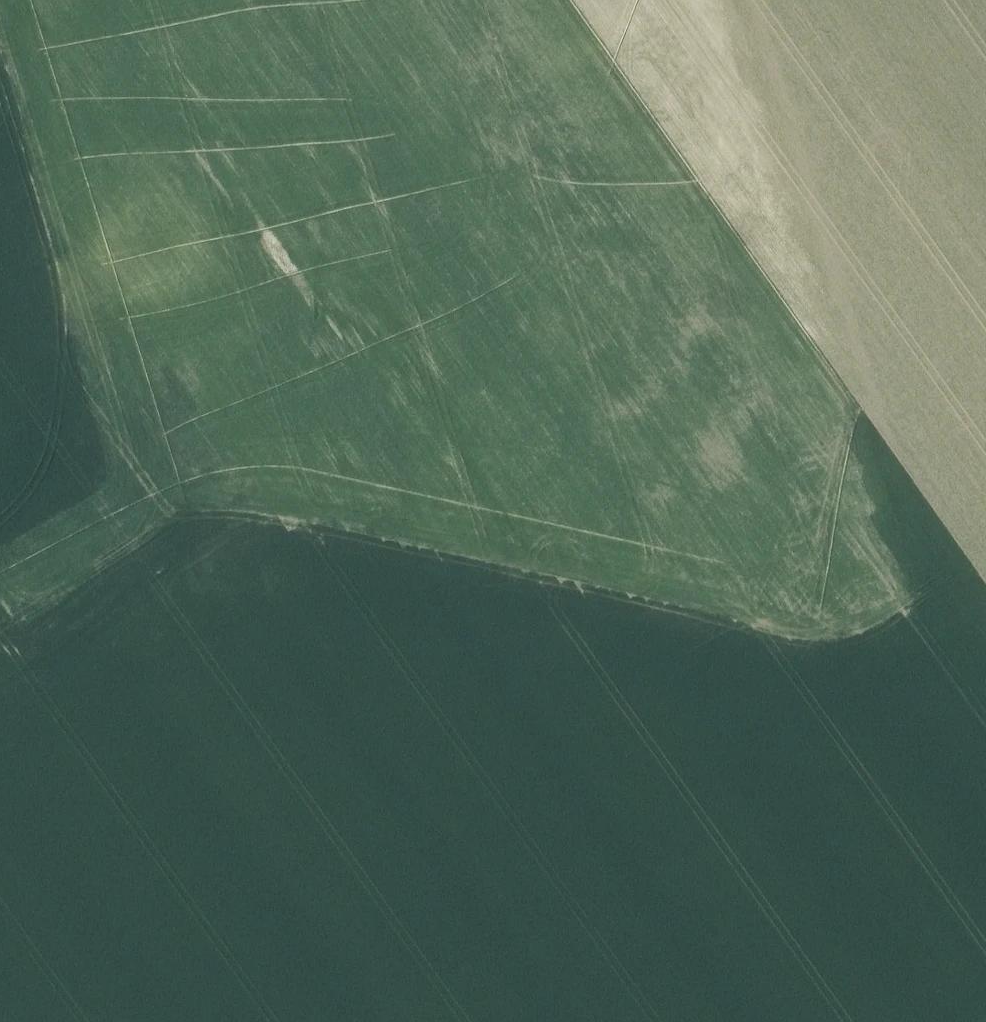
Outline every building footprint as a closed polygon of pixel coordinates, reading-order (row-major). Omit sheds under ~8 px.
[(403,196),(415,203),(421,193),(409,186),(403,196)] [(77,493),(73,505),(88,510),(92,498),(77,493)]
